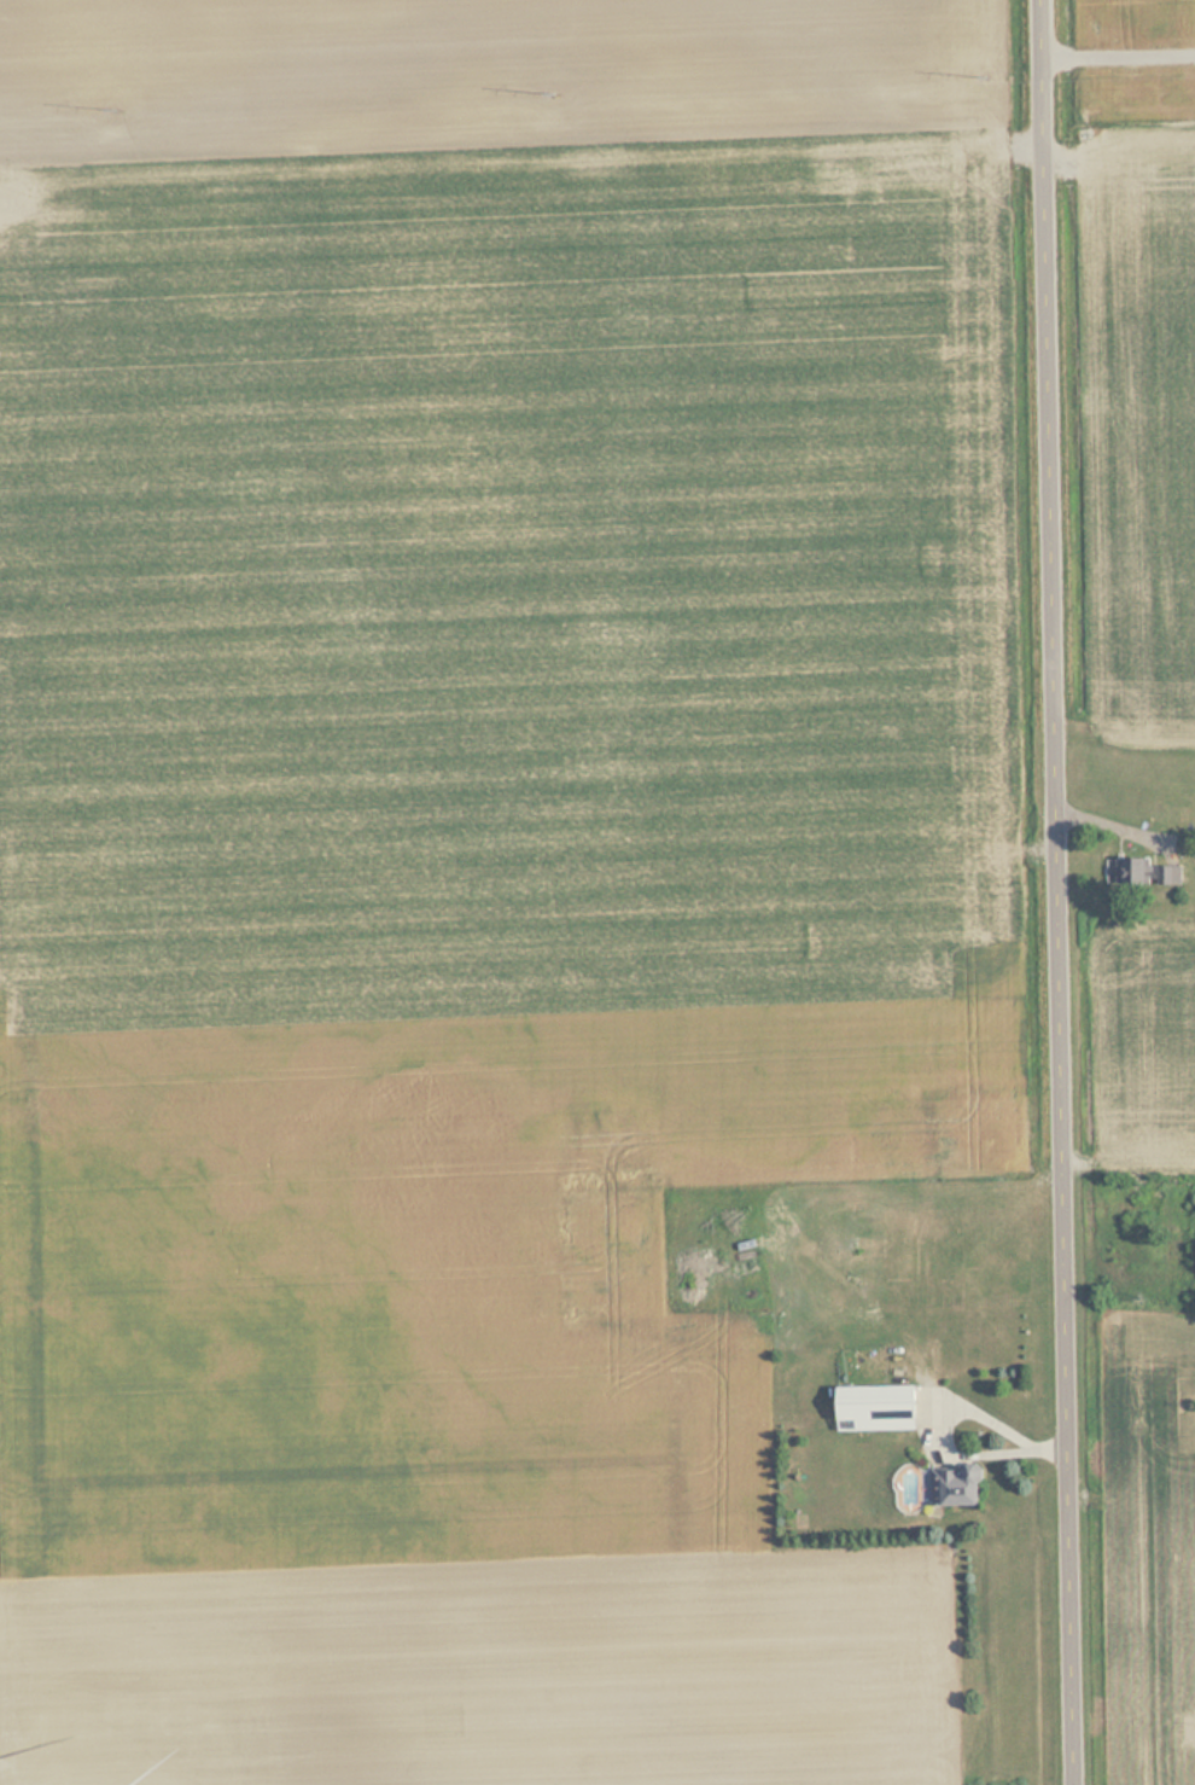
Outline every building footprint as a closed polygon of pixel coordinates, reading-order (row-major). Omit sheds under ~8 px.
[(1108,861),(1108,883),(1185,883),(1185,861),(1108,861)] [(925,1429),(924,1386),(841,1387),(841,1430),(925,1429)] [(989,1504),(989,1472),(935,1472),(935,1504),(989,1504)]
